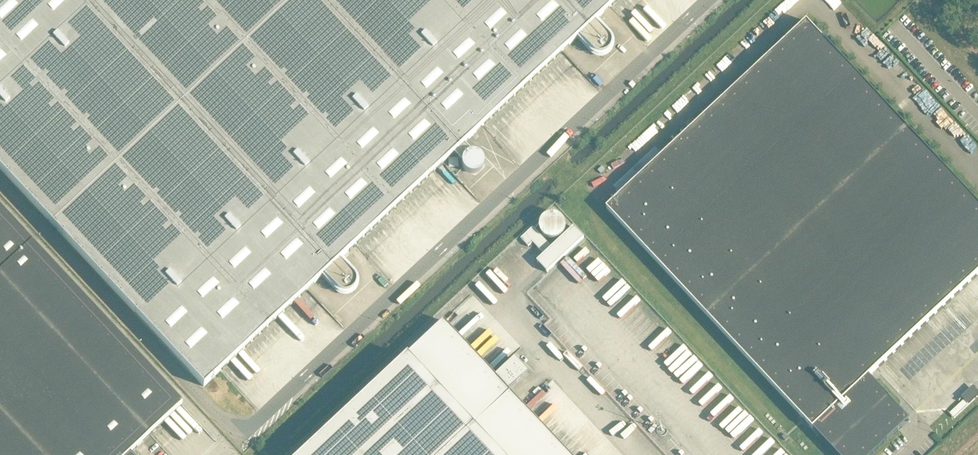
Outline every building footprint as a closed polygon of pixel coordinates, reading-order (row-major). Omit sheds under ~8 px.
[(204,387),(323,275),(337,290),(339,291),(341,292),(343,293),(345,293),(347,293),(350,292),(352,291),(353,289),(355,288),(356,285),(356,283),(356,281),(355,279),(354,276),(353,275),(339,260),(454,153),(462,162),(462,163),(462,164),(462,165),(462,166),(463,168),(463,169),(464,170),(465,171),(466,172),(467,173),(468,173),(470,174),(472,174),(473,174),(475,174),(476,173),(477,173),(479,172),(480,171),(481,170),(482,168),(483,167),(483,166),(483,165),(483,164),(484,163),(483,162),(483,161),(483,160),(483,159),(482,158),(481,156),(480,155),(479,154),(478,153),(476,153),(475,152),(473,152),(472,152),(464,144),(578,37),(592,51),(594,53),(596,54),(598,55),(600,55),(602,55),(605,54),(607,53),(608,51),(609,49),(610,47),(611,45),(611,43),(610,40),(609,38),(608,36),(594,22),(618,0),(0,0),(0,169),(204,387)] [(640,20),(642,38),(656,37),(655,32),(652,32),(651,24),(655,24),(655,28),(661,28),(672,27),(671,15),(669,15),(669,19),(663,20),(663,18),(640,20)] [(607,209),(837,454),(873,454),(899,431),(910,420),(900,409),(869,376),(937,313),(977,274),(977,204),(937,160),(912,133),(908,129),(827,43),(807,22),(661,158),(647,171),(641,164),(632,172),(639,179),(618,198),(609,207),(607,209)] [(0,210),(0,454),(132,454),(130,453),(182,405),(32,244),(0,210)] [(539,225),(539,228),(539,230),(540,233),(542,235),(544,237),(546,238),(549,239),(552,240),(554,240),(557,239),(560,238),(562,236),(563,234),(565,231),(565,228),(565,226),(565,223),(564,220),(562,218),(560,216),(558,215),(555,214),(553,213),(550,214),(547,214),(545,216),(543,217),(541,220),(540,222),(539,225)] [(533,227),(521,239),(529,247),(533,243),(544,255),(537,262),(547,273),(585,238),(574,227),(552,248),(533,227)] [(298,454),(568,454),(508,391),(527,374),(513,359),(494,377),(442,321),(298,454)] [(972,388),(963,397),(965,400),(963,402),(967,406),(977,397),(977,396),(976,395),(977,394),(972,388)]
